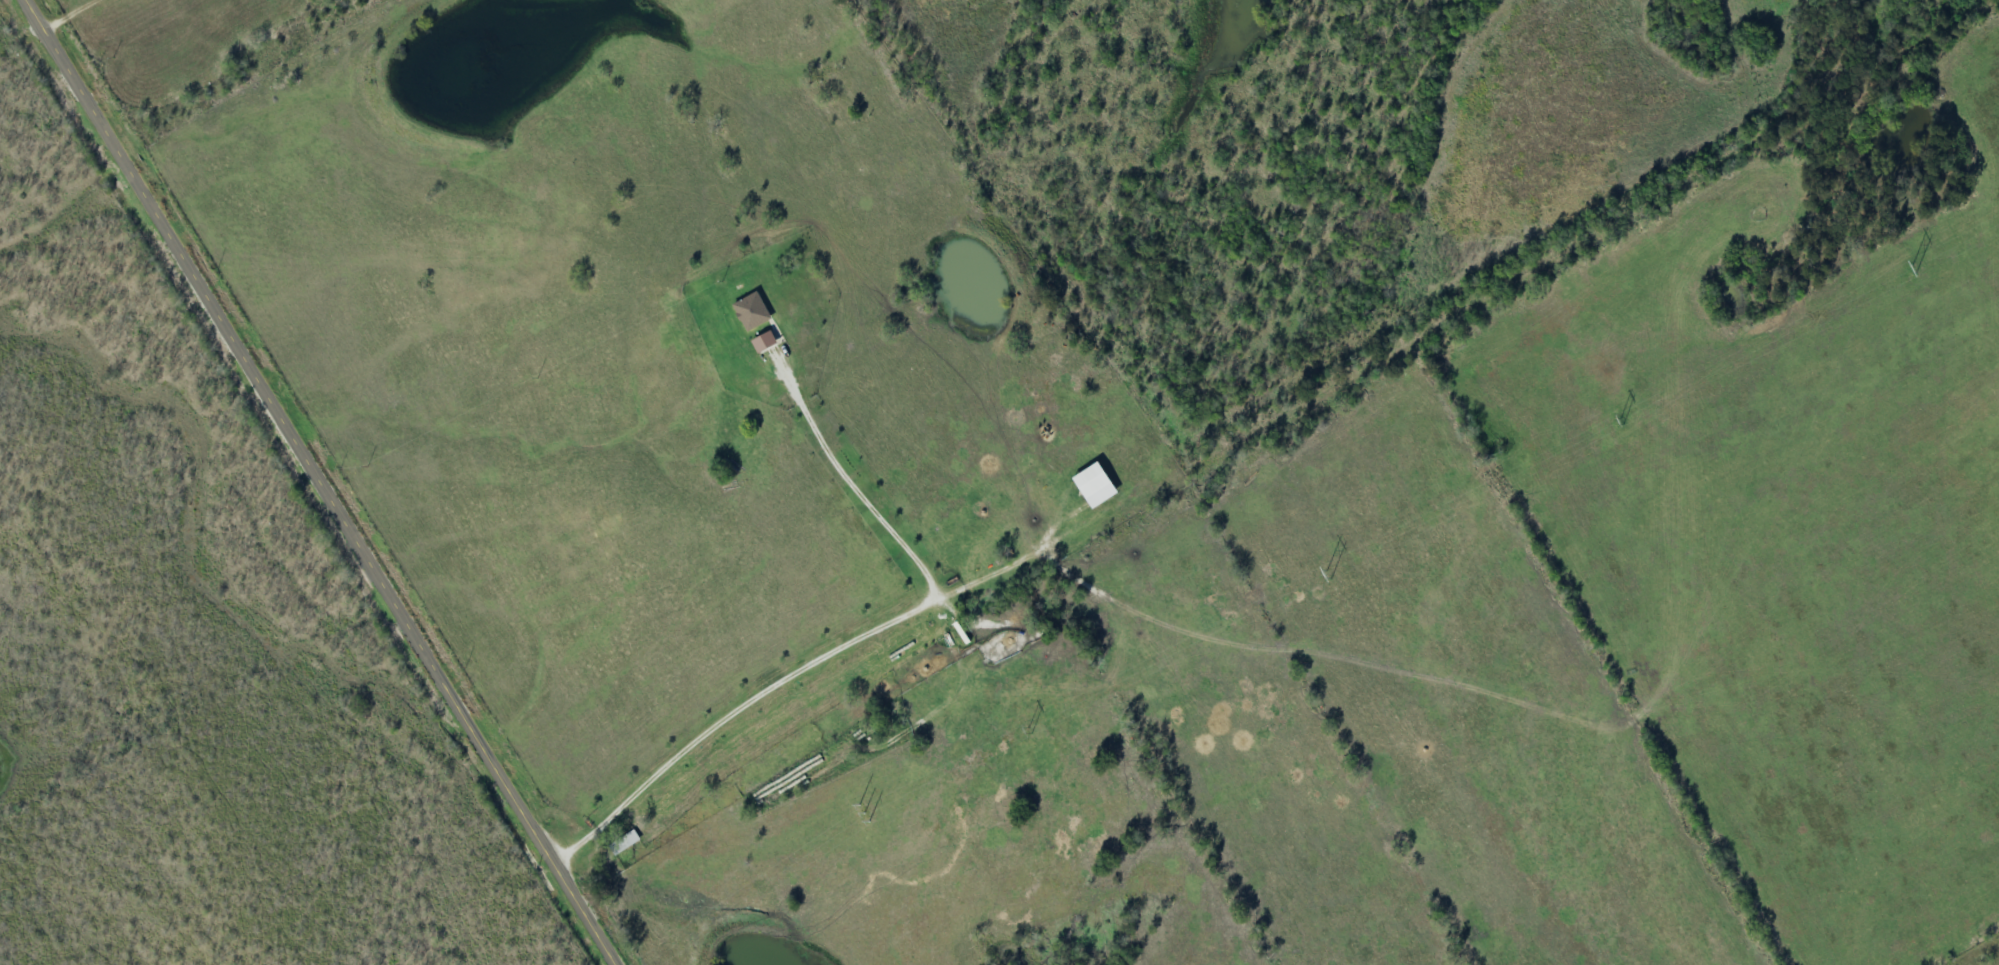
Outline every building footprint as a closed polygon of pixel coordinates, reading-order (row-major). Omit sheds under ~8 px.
[(732,305),(747,333),(772,320),(757,292),(732,305)] [(751,342),(757,354),(777,344),(771,332),(751,342)] [(1116,495),(1098,462),(1071,477),(1089,510),(1116,495)] [(608,845),(613,855),(641,843),(636,832),(608,845)]
